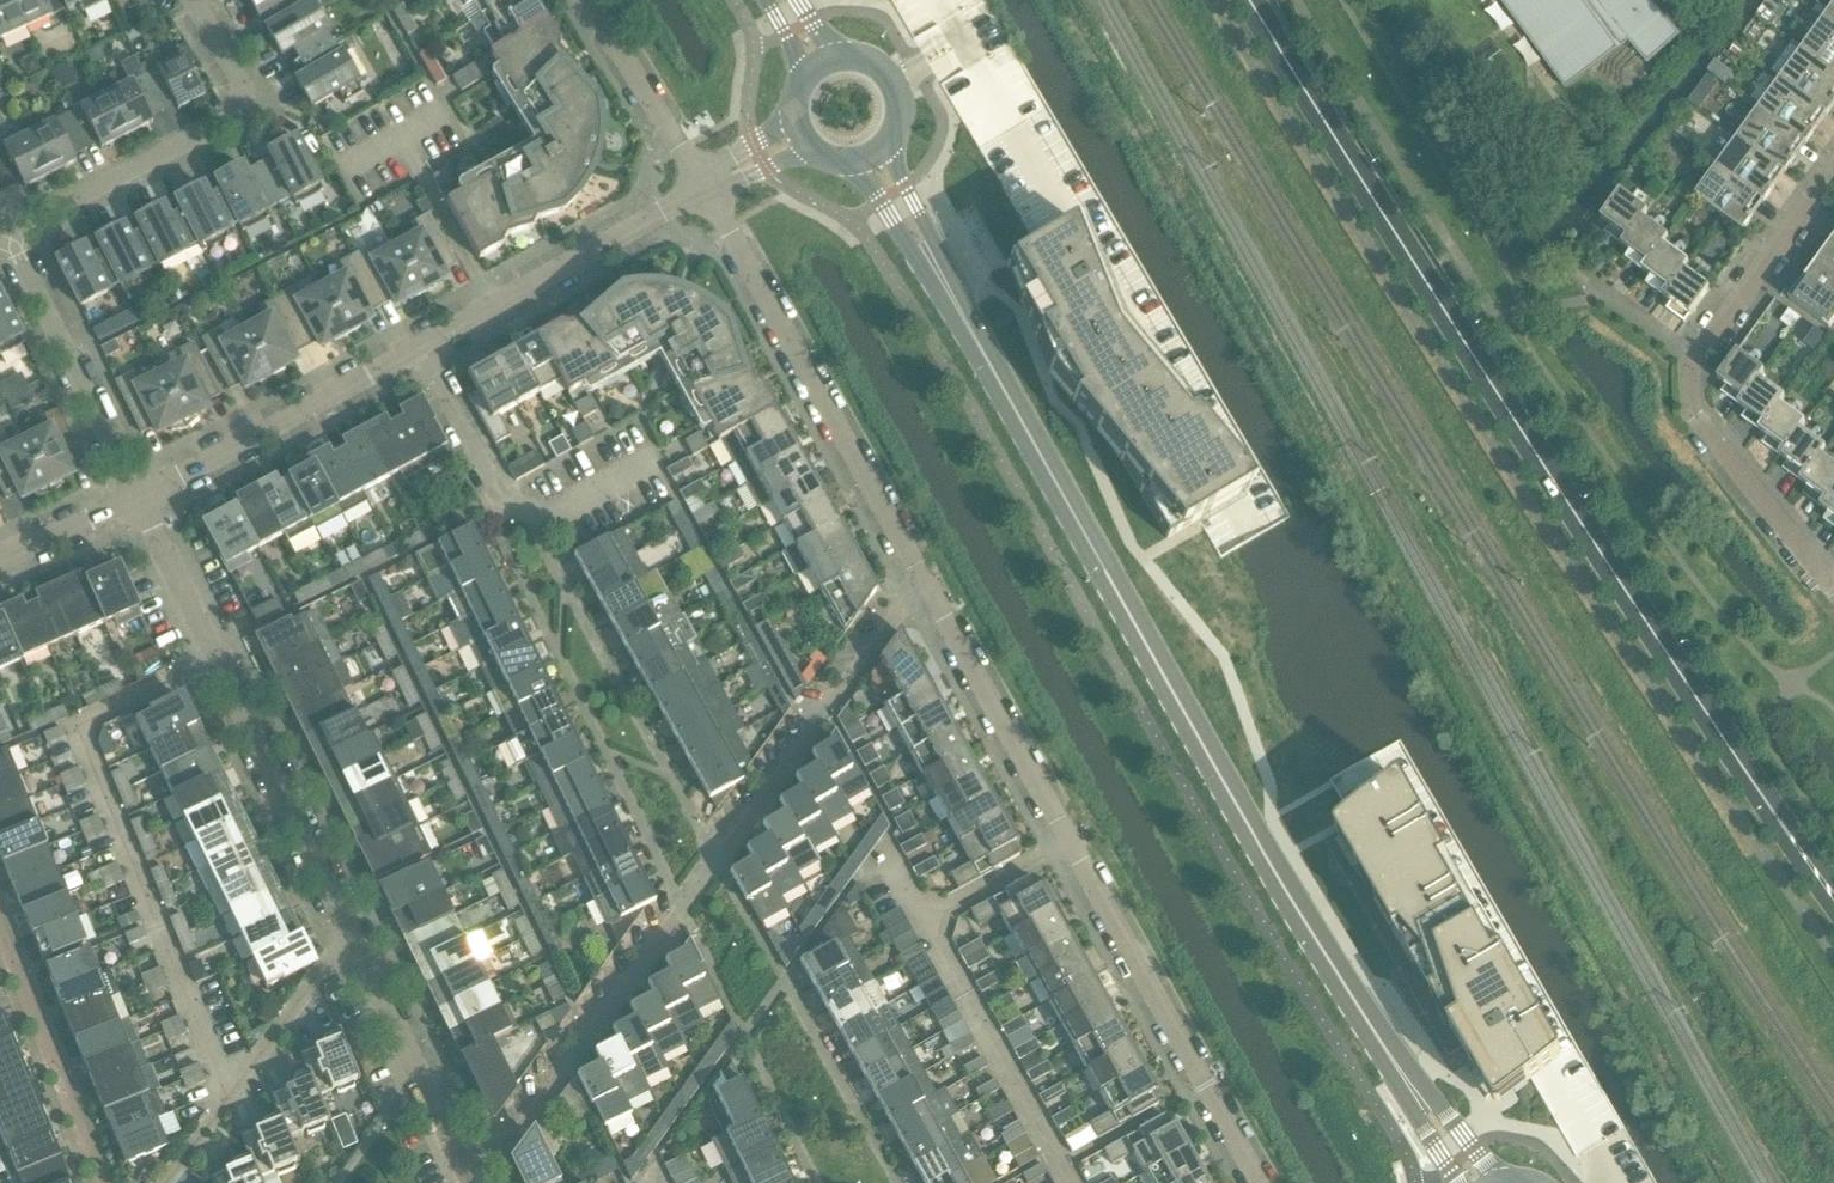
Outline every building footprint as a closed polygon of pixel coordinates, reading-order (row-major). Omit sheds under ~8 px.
[(0,40),(2,40),(2,39),(26,28),(13,0),(0,0),(0,40)] [(26,28),(51,16),(52,17),(52,16),(65,10),(61,0),(13,0),(26,28)] [(65,10),(78,4),(79,5),(80,4),(80,3),(87,0),(61,0),(65,10)] [(266,31),(311,4),(319,0),(248,0),(259,18),(268,12),(276,24),(266,30),(266,31)] [(480,16),(506,0),(462,0),(466,6),(472,3),(480,16)] [(494,51),(544,19),(545,19),(543,16),(542,16),(533,1),(516,12),(508,0),(506,0),(480,16),(472,21),(481,34),(483,33),(494,51)] [(1565,90),(1629,43),(1647,65),(1683,34),(1654,0),(1499,0),(1565,90)] [(1822,21),(1833,29),(1833,0),(1820,0),(1817,4),(1828,13),(1822,21)] [(293,66),(333,43),(311,4),(266,31),(281,56),(291,50),(298,63),(293,66)] [(392,11),(399,24),(408,18),(401,6),(392,11)] [(385,16),(372,24),(378,34),(391,26),(385,16)] [(408,18),(399,24),(407,36),(416,31),(408,18)] [(544,19),(494,51),(488,54),(544,143),(540,146),(538,151),(446,203),(478,260),(502,247),(502,245),(505,238),(532,230),(532,228),(535,221),(562,213),(562,212),(567,207),(567,208),(573,201),(579,194),(584,187),(588,179),(592,171),(590,170),(593,156),(597,156),(598,147),(599,137),(599,128),(599,118),(597,109),(596,109),(595,103),(596,102),(576,81),(577,73),(578,72),(558,52),(558,44),(560,43),(544,19)] [(1801,50),(1833,74),(1833,29),(1822,21),(1801,50)] [(140,39),(136,29),(124,35),(129,44),(140,39)] [(333,43),(293,66),(294,67),(299,64),(306,76),(296,82),(312,108),(337,93),(344,105),(363,94),(356,82),(365,77),(349,51),(341,56),(333,43)] [(105,44),(87,53),(91,62),(109,54),(105,44)] [(154,60),(140,67),(144,76),(160,107),(173,100),(175,105),(178,111),(179,110),(179,109),(204,97),(196,82),(196,75),(190,71),(183,56),(179,48),(177,48),(178,48),(154,60)] [(1780,79),(1828,115),(1833,106),(1833,99),(1832,97),(1833,94),(1833,74),(1801,50),(1780,79)] [(479,61),(465,69),(474,84),(488,75),(479,61)] [(66,64),(49,73),(56,87),(73,78),(66,64)] [(429,74),(436,86),(445,81),(438,68),(429,74)] [(474,84),(465,69),(452,78),(461,92),(474,84)] [(13,70),(3,75),(8,84),(17,80),(13,70)] [(130,83),(105,95),(127,137),(152,124),(147,114),(160,107),(144,76),(131,82),(129,83),(130,83)] [(1780,79),(1759,108),(1807,144),(1817,130),(1816,129),(1815,130),(1810,126),(1821,111),(1827,116),(1828,115),(1780,79)] [(1709,96),(1698,88),(1689,101),(1700,109),(1709,96)] [(80,108),(67,115),(83,146),(96,140),(101,150),(127,137),(105,95),(81,108),(81,107),(80,108)] [(1759,108),(1737,138),(1786,173),(1796,159),(1795,158),(1794,159),(1789,155),(1800,141),(1806,145),(1807,144),(1759,108)] [(53,122),(29,134),(50,176),(75,163),(70,153),(83,146),(67,115),(54,122),(54,121),(53,122)] [(503,127),(498,118),(488,125),(493,133),(503,127)] [(0,149),(0,173),(6,185),(19,179),(24,189),(50,176),(29,134),(5,147),(4,146),(3,147),(0,149)] [(1737,138),(1716,167),(1765,202),(1775,188),(1773,187),(1773,188),(1768,184),(1779,170),(1785,174),(1786,173),(1737,138)] [(274,163),(261,170),(279,206),(292,199),(295,206),(323,192),(296,139),(269,153),(274,163)] [(215,180),(220,191),(239,226),(242,233),(270,218),(267,212),(279,206),(261,170),(247,177),(242,167),(215,180)] [(1765,202),(1716,167),(1695,197),(1743,232),(1754,217),(1752,216),(1752,217),(1747,213),(1758,199),(1764,203),(1765,202)] [(447,169),(432,178),(440,192),(455,184),(447,169)] [(175,201),(181,211),(199,247),(202,253),(230,239),(227,232),(239,226),(220,191),(208,197),(203,187),(175,201)] [(1601,220),(1627,239),(1627,240),(1642,220),(1643,220),(1648,213),(1620,193),(1601,220)] [(136,221),(141,231),(160,266),(199,247),(181,211),(168,217),(163,207),(136,221)] [(413,238),(396,247),(422,294),(434,287),(433,285),(446,278),(440,268),(452,262),(454,266),(456,265),(428,215),(411,224),(413,238)] [(1621,246),(1647,264),(1648,265),(1662,245),(1664,246),(1669,239),(1643,220),(1642,220),(1627,240),(1627,239),(1621,246)] [(1036,249),(1006,267),(1021,305),(1023,310),(1031,331),(1033,335),(1034,337),(1048,374),(1120,461),(1167,539),(1197,521),(1198,520),(1218,509),(1251,489),(1240,476),(1232,480),(1113,335),(1086,267),(1093,262),(1078,224),(1057,237),(1045,244),(1037,248),(1036,249)] [(96,241),(101,251),(124,293),(151,279),(148,273),(160,266),(141,231),(128,237),(123,227),(96,241)] [(1820,257),(1833,267),(1833,238),(1820,257)] [(1642,271),(1668,290),(1668,291),(1683,271),(1684,271),(1689,264),(1664,246),(1662,245),(1648,265),(1647,264),(1642,271)] [(124,293),(101,251),(89,257),(84,247),(57,261),(80,307),(120,287),(123,293),(124,293)] [(369,248),(352,257),(378,303),(391,295),(396,305),(409,299),(410,300),(422,294),(396,247),(380,256),(369,248)] [(338,280),(321,289),(347,335),(359,329),(358,327),(370,320),(365,310),(378,303),(352,257),(336,266),(338,280)] [(1805,278),(1833,299),(1833,267),(1820,257),(1805,278)] [(1668,291),(1668,290),(1662,297),(1690,317),(1710,290),(1684,271),(1683,271),(1668,291)] [(1805,278),(1789,300),(1830,330),(1833,323),(1833,299),(1805,278)] [(718,442),(731,435),(731,434),(775,409),(762,386),(760,387),(753,383),(745,356),(744,357),(737,353),(728,326),(727,327),(723,322),(723,321),(716,315),(709,310),(702,304),(694,300),(686,296),(685,299),(674,295),(675,292),(665,290),(656,289),(646,288),(637,289),(627,290),(621,292),(620,291),(598,309),(591,308),(590,307),(568,326),(561,325),(560,324),(536,337),(561,381),(560,381),(567,395),(658,345),(661,349),(666,350),(718,442)] [(293,289),(277,298),(302,344),(315,337),(321,347),(334,340),(334,342),(347,335),(321,289),(304,298),(293,289)] [(24,344),(0,296),(0,356),(24,344)] [(262,321),(246,331),(271,377),(283,370),(283,369),(295,362),(289,352),(302,344),(277,298),(261,307),(262,321)] [(198,314),(194,305),(184,309),(189,319),(198,314)] [(1792,331),(1800,320),(1789,311),(1780,323),(1792,331)] [(1802,319),(1795,329),(1821,347),(1828,338),(1802,319)] [(271,377),(246,331),(229,340),(218,331),(202,340),(229,390),(231,389),(228,385),(240,379),(246,389),(258,382),(259,384),(271,377)] [(538,394),(560,381),(561,381),(536,337),(523,345),(521,342),(515,346),(514,345),(515,349),(514,350),(538,394)] [(115,342),(101,349),(106,358),(120,351),(115,342)] [(177,367),(160,375),(186,429),(197,419),(195,415),(208,409),(202,398),(215,392),(217,397),(218,396),(193,345),(176,353),(177,367)] [(515,406),(538,394),(514,350),(500,357),(499,355),(492,358),(491,358),(493,361),(491,362),(515,406)] [(1717,380),(1743,399),(1744,399),(1759,379),(1760,380),(1765,373),(1737,353),(1717,380)] [(498,416),(515,406),(491,362),(478,370),(476,367),(469,371),(469,370),(468,371),(470,374),(467,376),(477,392),(468,397),(495,445),(510,437),(498,416)] [(186,429),(160,375),(143,384),(132,374),(116,383),(141,434),(142,433),(140,429),(152,423),(157,433),(170,427),(172,431),(186,429)] [(1738,406),(1764,424),(1764,425),(1779,405),(1780,406),(1785,399),(1760,380),(1759,379),(1744,399),(1743,399),(1738,406)] [(0,385),(0,392),(4,399),(5,398),(16,393),(9,380),(0,385)] [(22,405),(16,393),(5,398),(11,410),(22,405)] [(574,406),(582,420),(596,412),(588,397),(574,406)] [(380,423),(364,432),(389,478),(401,472),(404,479),(423,469),(450,454),(425,407),(422,402),(423,402),(423,400),(402,411),(403,413),(404,412),(406,416),(389,425),(386,419),(384,420),(385,421),(381,423),(380,423)] [(622,422),(625,408),(613,405),(609,419),(622,422)] [(1758,431),(1784,450),(1785,450),(1799,430),(1801,431),(1806,424),(1780,406),(1779,405),(1764,425),(1764,424),(1758,431)] [(731,435),(744,457),(787,432),(786,430),(790,429),(789,428),(785,422),(782,423),(775,409),(731,434),(731,435)] [(42,433),(25,441),(52,495),(62,485),(60,481),(73,474),(67,464),(80,458),(82,463),(83,462),(58,411),(41,419),(42,433)] [(570,432),(578,447),(593,439),(585,424),(570,432)] [(1779,457),(1805,475),(1805,476),(1820,456),(1821,457),(1826,450),(1801,431),(1799,430),(1785,450),(1784,450),(1779,457)] [(350,446),(341,451),(363,492),(389,478),(364,432),(346,442),(346,443),(347,442),(350,446)] [(787,432),(744,457),(733,463),(746,485),(756,479),(800,455),(799,453),(802,451),(801,451),(798,444),(795,446),(787,432)] [(707,448),(699,433),(684,442),(692,457),(707,448)] [(548,445),(556,459),(570,451),(562,437),(548,445)] [(25,441),(8,449),(0,442),(0,488),(6,500),(7,499),(5,495),(17,489),(22,499),(35,493),(37,497),(52,495),(25,441)] [(323,454),(311,460),(341,515),(367,501),(363,492),(341,451),(332,456),(329,450),(327,450),(328,452),(324,454),(323,454)] [(507,467),(515,482),(543,466),(535,452),(507,467)] [(756,479),(769,502),(813,477),(812,476),(815,474),(815,473),(814,473),(810,467),(808,468),(800,455),(756,479)] [(1825,501),(1826,501),(1833,490),(1833,466),(1821,457),(1820,456),(1805,476),(1805,475),(1799,482),(1825,501)] [(666,470),(671,480),(693,468),(687,459),(666,470)] [(296,475),(287,480),(314,529),(341,515),(311,460),(292,470),(293,472),(294,471),(296,475)] [(769,502),(781,524),(825,500),(824,498),(827,496),(826,496),(823,489),(820,491),(813,477),(769,502)] [(270,482),(258,489),(283,535),(288,544),(314,529),(287,480),(279,484),(276,478),(274,479),(275,480),(270,482)] [(705,491),(700,481),(678,493),(684,503),(705,491)] [(243,503),(234,508),(256,549),(283,535),(258,489),(239,499),(240,500),(241,499),(243,503)] [(1833,518),(1833,490),(1826,501),(1825,501),(1820,508),(1833,518)] [(781,524),(794,547),(838,523),(837,521),(840,519),(840,518),(839,518),(835,512),(833,513),(825,500),(781,524)] [(476,502),(451,514),(457,527),(483,515),(476,502)] [(691,516),(697,525),(718,514),(712,504),(691,516)] [(256,549),(234,508),(226,513),(222,507),(221,507),(222,508),(217,511),(200,520),(201,521),(205,519),(212,532),(209,533),(209,532),(207,532),(229,573),(249,562),(245,555),(256,549)] [(669,516),(677,531),(688,525),(680,510),(669,516)] [(796,575),(807,570),(850,545),(849,543),(853,541),(852,541),(848,534),(845,536),(838,523),(794,547),(783,553),(796,575)] [(704,538),(709,548),(730,536),(725,526),(704,538)] [(415,556),(427,580),(482,553),(471,529),(415,556)] [(574,557),(587,581),(633,555),(620,532),(574,557)] [(681,539),(690,554),(701,547),(692,532),(681,539)] [(424,543),(419,533),(401,542),(406,552),(424,543)] [(807,570),(819,592),(863,568),(862,566),(865,564),(865,563),(864,564),(861,557),(858,559),(850,545),(807,570)] [(737,548),(716,560),(721,570),(743,558),(737,548)] [(382,551),(364,559),(370,570),(388,561),(382,551)] [(438,604),(446,599),(494,576),(482,553),(427,580),(438,604)] [(587,581),(600,603),(646,578),(633,555),(587,581)] [(694,561),(702,576),(713,570),(705,555),(694,561)] [(370,570),(364,559),(346,568),(352,579),(370,570)] [(93,577),(84,581),(103,624),(115,619),(118,626),(139,617),(120,575),(119,576),(119,577),(117,578),(111,565),(115,563),(114,562),(97,569),(97,570),(92,572),(92,571),(90,571),(93,577)] [(863,568),(819,592),(826,605),(817,617),(843,636),(857,617),(855,616),(861,608),(863,609),(869,600),(876,591),(863,568)] [(729,583),(734,593),(756,581),(750,571),(729,583)] [(646,578),(600,603),(613,626),(665,597),(652,574),(646,578)] [(368,580),(379,604),(390,598),(378,575),(368,580)] [(446,599),(458,623),(505,599),(494,576),(446,599)] [(328,577),(310,586),(315,597),(334,588),(328,577)] [(706,584),(715,599),(726,593),(717,578),(706,584)] [(74,580),(55,588),(76,636),(103,624),(84,581),(75,586),(73,582),(75,581),(74,580)] [(360,582),(349,587),(358,605),(369,600),(360,582)] [(315,597),(310,586),(293,594),(298,605),(315,597)] [(38,602),(29,606),(48,649),(76,636),(55,588),(42,594),(37,596),(37,595),(35,596),(38,602)] [(741,606),(747,616),(768,604),(763,594),(741,606)] [(677,619),(665,597),(613,626),(625,648),(677,619)] [(379,604),(390,627),(401,622),(390,598),(379,604)] [(461,650),(469,646),(516,623),(505,599),(458,623),(449,627),(461,650)] [(283,612),(277,600),(250,612),(257,625),(283,612)] [(738,615),(730,600),(719,606),(727,621),(738,615)] [(0,613),(0,614),(21,661),(48,649),(29,606),(20,610),(18,606),(19,606),(19,604),(0,613)] [(257,639),(271,668),(327,640),(313,612),(257,639)] [(21,661),(0,614),(0,670),(21,661)] [(679,618),(677,619),(625,648),(638,671),(684,645),(692,641),(679,618)] [(796,670),(768,620),(754,628),(781,678),(796,670)] [(369,626),(377,644),(388,639),(379,621),(369,626)] [(390,627),(402,650),(412,645),(401,622),(390,627)] [(469,646),(480,669),(528,646),(516,623),(469,646)] [(732,629),(740,644),(751,638),(743,623),(732,629)] [(867,677),(884,708),(928,684),(899,633),(893,642),(892,642),(885,651),(887,653),(882,660),(880,659),(867,677)] [(388,639),(377,644),(386,662),(397,657),(388,639)] [(271,668),(282,691),(338,664),(327,640),(271,668)] [(402,650),(413,673),(424,668),(412,645),(402,650)] [(638,671),(650,694),(696,668),(684,645),(638,671)] [(755,645),(744,651),(752,666),(764,660),(755,645)] [(480,669),(492,692),(539,669),(528,646),(480,669)] [(157,658),(131,671),(137,683),(163,671),(157,658)] [(696,668),(650,694),(663,716),(717,686),(705,663),(696,668)] [(282,691),(293,714),(341,691),(349,687),(338,664),(282,691)] [(391,673),(400,691),(411,686),(402,668),(391,673)] [(413,673),(424,696),(435,691),(424,668),(413,673)] [(768,668),(757,674),(765,689),(776,683),(768,668)] [(492,692),(503,715),(550,692),(539,669),(492,692)] [(117,680),(99,689),(105,700),(122,691),(117,680)] [(884,708),(896,730),(940,706),(939,704),(942,702),(941,702),(938,695),(935,697),(928,684),(884,708)] [(411,686),(400,691),(409,709),(419,703),(411,686)] [(663,716),(675,739),(730,708),(717,686),(663,716)] [(105,700),(99,689),(82,697),(85,704),(87,708),(105,700)] [(770,696),(779,710),(783,719),(790,709),(780,690),(770,696)] [(293,714),(305,738),(352,714),(341,691),(293,714)] [(424,696),(436,720),(446,715),(435,691),(424,696)] [(503,715),(515,739),(562,716),(550,692),(503,715)] [(136,721),(149,750),(197,726),(183,698),(136,721)] [(836,719),(843,731),(858,722),(848,703),(836,719)] [(62,706),(44,714),(49,725),(67,718),(62,706)] [(896,730),(909,753),(953,729),(952,727),(955,725),(954,724),(954,725),(950,718),(948,720),(940,706),(896,730)] [(675,739),(688,761),(734,736),(742,731),(730,708),(675,739)] [(49,725),(44,714),(26,721),(31,733),(49,725)] [(305,738),(316,761),(364,738),(352,714),(305,738)] [(414,720),(423,738),(434,733),(425,715),(414,720)] [(436,720),(447,743),(458,738),(446,715),(436,720)] [(573,739),(562,716),(515,739),(504,745),(515,766),(526,761),(526,762),(573,739)] [(858,722),(843,731),(850,745),(865,736),(858,722)] [(98,743),(104,758),(115,754),(104,726),(103,727),(98,743)] [(149,750),(161,773),(209,749),(197,726),(149,750)] [(61,728),(43,736),(47,745),(65,737),(61,728)] [(11,741),(7,729),(0,732),(0,745),(11,741)] [(909,753),(921,775),(965,751),(964,749),(967,748),(967,747),(966,747),(963,741),(960,742),(953,729),(909,753)] [(811,755),(814,760),(832,792),(837,789),(844,803),(845,803),(868,790),(834,730),(822,748),(811,755)] [(434,733),(423,738),(432,755),(442,750),(434,733)] [(316,761),(328,784),(384,757),(372,734),(364,738),(316,761)] [(734,736),(688,761),(716,811),(750,764),(734,736)] [(447,743),(459,766),(469,761),(458,738),(447,743)] [(526,762),(537,785),(584,762),(573,739),(526,762)] [(878,759),(870,745),(855,753),(863,767),(878,759)] [(161,773),(172,796),(220,773),(209,749),(161,773)] [(17,775),(7,750),(0,753),(0,782),(17,775)] [(921,775),(934,798),(978,774),(977,772),(980,770),(980,769),(979,770),(975,763),(973,765),(965,751),(921,775)] [(328,784),(339,808),(395,780),(384,757),(328,784)] [(794,778),(797,784),(798,784),(815,816),(820,813),(828,827),(829,826),(852,814),(845,803),(844,803),(837,789),(832,792),(814,760),(806,772),(794,778)] [(437,767),(446,784),(456,779),(448,761),(437,767)] [(459,766),(470,789),(480,784),(469,761),(459,766)] [(537,785),(549,808),(596,785),(584,762),(537,785)] [(883,767),(868,776),(876,790),(891,782),(883,767)] [(60,775),(63,784),(81,777),(77,768),(60,775)] [(111,774),(118,793),(129,788),(122,770),(111,774)] [(172,796),(184,819),(231,796),(220,773),(172,796)] [(934,798),(947,821),(990,796),(989,795),(993,793),(992,792),(988,786),(985,787),(978,774),(934,798)] [(27,799),(17,775),(0,782),(0,810),(27,799)] [(81,777),(63,784),(67,793),(85,786),(81,777)] [(456,779),(446,784),(454,802),(465,797),(456,779)] [(339,808),(350,831),(406,804),(395,780),(339,808)] [(1339,836),(1326,844),(1448,1056),(1461,1048),(1489,1097),(1522,1078),(1528,1087),(1561,1062),(1562,1061),(1562,1060),(1562,1059),(1562,1058),(1562,1057),(1562,1056),(1562,1055),(1561,1055),(1557,1047),(1542,1021),(1534,1025),(1405,801),(1412,797),(1406,786),(1406,785),(1405,785),(1405,784),(1404,784),(1403,783),(1402,783),(1401,783),(1400,783),(1399,783),(1398,784),(1374,802),(1347,823),(1340,828),(1339,829),(1338,830),(1338,831),(1338,832),(1338,833),(1338,834),(1338,835),(1339,836)] [(470,789),(481,812),(492,807),(480,784),(470,789)] [(778,802),(781,808),(799,839),(804,837),(812,851),(813,850),(835,837),(829,826),(828,827),(820,813),(815,816),(798,784),(797,784),(789,796),(778,802)] [(549,808),(560,832),(607,809),(596,785),(549,808)] [(129,788),(118,793),(125,811),(137,806),(129,788)] [(880,798),(889,813),(903,805),(895,790),(880,798)] [(184,819),(195,842),(243,819),(231,796),(184,819)] [(947,821),(959,843),(1003,819),(1002,817),(1005,815),(1004,815),(1000,808),(998,810),(990,796),(947,821)] [(36,823),(27,799),(0,810),(0,838),(36,823)] [(350,831),(362,854),(418,827),(406,804),(350,831)] [(481,812),(493,836),(503,831),(492,807),(481,812)] [(762,826),(765,832),(765,831),(783,863),(788,860),(795,874),(796,874),(819,861),(813,850),(812,851),(804,837),(799,839),(781,808),(773,819),(762,826)] [(563,859),(571,855),(618,832),(607,809),(560,832),(551,836),(563,859)] [(481,831),(473,813),(462,818),(471,836),(481,831)] [(893,821),(901,835),(916,827),(908,813),(893,821)] [(881,815),(865,837),(872,850),(889,828),(881,815)] [(79,824),(83,832),(100,825),(97,816),(79,824)] [(130,823),(137,841),(149,836),(141,818),(130,823)] [(198,870),(254,842),(243,819),(195,842),(186,847),(198,870)] [(1003,819),(959,843),(970,863),(949,875),(958,890),(1018,856),(1012,845),(1016,842),(1003,819)] [(3,865),(46,847),(36,823),(0,838),(0,858),(3,865)] [(100,825),(83,832),(86,841),(104,834),(100,825)] [(418,827),(362,854),(375,882),(431,855),(418,827)] [(493,836),(504,859),(514,854),(503,831),(493,836)] [(745,850),(748,855),(749,855),(766,887),(771,884),(779,898),(780,898),(802,885),(796,874),(795,874),(788,860),(783,863),(765,831),(765,832),(757,843),(745,850)] [(571,855),(583,878),(630,855),(618,832),(571,855)] [(920,835),(899,847),(904,857),(926,845),(920,835)] [(149,836),(137,841),(145,859),(156,854),(149,836)] [(485,837),(474,842),(483,860),(493,855),(485,837)] [(872,850),(865,837),(852,854),(860,867),(872,850)] [(198,870),(209,893),(265,865),(254,842),(198,870)] [(3,865),(12,889),(56,871),(46,847),(3,865)] [(504,859),(515,882),(526,877),(514,854),(504,859)] [(583,878),(594,901),(641,878),(630,855),(583,878)] [(749,855),(748,855),(740,867),(729,873),(745,903),(747,902),(759,924),(786,909),(780,898),(779,898),(771,884),(766,887),(749,855)] [(938,868),(933,858),(911,870),(917,880),(938,868)] [(835,879),(842,892),(855,873),(848,860),(835,879)] [(98,871),(102,880),(120,873),(116,864),(98,871)] [(220,916),(229,912),(277,889),(265,865),(209,893),(220,916)] [(379,889),(393,917),(440,894),(426,866),(379,889)] [(150,871),(157,889),(168,884),(161,867),(150,871)] [(12,889),(22,913),(65,895),(56,871),(12,889)] [(490,876),(499,894),(510,889),(501,871),(490,876)] [(120,873),(102,880),(106,889),(123,882),(120,873)] [(515,882),(527,905),(537,900),(526,877),(515,882)] [(999,915),(1010,935),(1054,910),(1053,908),(1056,906),(1055,906),(1051,899),(1049,901),(1041,887),(1037,889),(1030,877),(970,911),(978,926),(999,915)] [(641,878),(594,901),(616,947),(651,899),(641,878)] [(831,883),(818,902),(825,915),(839,896),(831,883)] [(168,884),(157,889),(165,907),(176,903),(168,884)] [(229,912),(240,935),(288,912),(277,889),(229,912)] [(510,889),(499,894),(508,911),(519,906),(510,889)] [(393,917),(404,940),(451,917),(440,894),(393,917)] [(28,928),(32,936),(75,919),(65,895),(22,913),(28,928)] [(527,905),(538,929),(548,923),(537,900),(527,905)] [(822,919),(814,907),(801,925),(808,938),(822,919)] [(800,963),(813,986),(859,961),(847,939),(855,934),(841,908),(803,959),(804,960),(800,963)] [(1010,935),(1023,957),(1067,933),(1065,931),(1069,929),(1068,928),(1068,929),(1056,909),(1054,910),(1010,935)] [(240,935),(252,958),(299,935),(288,912),(240,935)] [(118,920),(122,929),(140,922),(136,913),(118,920)] [(169,919),(176,937),(188,932),(180,914),(169,919)] [(404,940),(415,964),(463,941),(451,917),(404,940)] [(513,922),(522,940),(533,935),(524,917),(513,922)] [(75,919),(32,936),(42,961),(85,944),(75,919)] [(886,932),(892,943),(912,932),(906,921),(886,932)] [(548,923),(538,929),(551,955),(561,950),(548,923)] [(125,936),(128,945),(146,938),(142,929),(125,936)] [(784,948),(791,961),(805,942),(798,930),(784,948)] [(188,932),(176,937),(184,956),(195,951),(188,932)] [(1023,957),(1035,980),(1079,955),(1078,953),(1081,951),(1080,951),(1077,944),(1074,946),(1067,933),(1023,957)] [(299,935),(252,958),(266,987),(314,964),(299,935)] [(533,935),(522,940),(530,958),(541,953),(533,935)] [(664,962),(667,968),(667,967),(683,1000),(688,998),(695,1012),(696,1011),(719,1000),(689,939),(676,956),(664,962)] [(957,952),(962,961),(984,949),(978,940),(957,952)] [(415,964),(427,987),(474,964),(463,941),(415,964)] [(919,944),(899,955),(904,965),(924,954),(919,944)] [(984,949),(962,961),(967,971),(989,959),(984,949)] [(45,968),(55,993),(98,976),(88,951),(45,968)] [(1035,980),(1048,1002),(1092,978),(1091,976),(1094,974),(1093,973),(1093,974),(1082,954),(1079,955),(1035,980)] [(207,979),(200,961),(188,966),(196,984),(207,979)] [(813,986),(826,1009),(872,983),(859,961),(813,986)] [(427,987),(438,1010),(485,987),(474,964),(427,987)] [(536,969),(545,987),(555,982),(547,964),(536,969)] [(646,984),(649,990),(666,1023),(671,1020),(678,1035),(679,1034),(702,1023),(696,1011),(695,1012),(688,998),(683,1000),(667,967),(667,968),(658,979),(646,984)] [(931,967),(911,978),(917,988),(937,977),(931,967)] [(141,976),(144,985),(162,978),(159,969),(141,976)] [(975,984),(980,993),(1001,982),(996,972),(975,984)] [(55,993),(65,1017),(108,1000),(98,976),(55,993)] [(162,978),(144,985),(148,994),(166,987),(162,978)] [(1048,1002),(1060,1025),(1104,1000),(1103,998),(1106,997),(1106,996),(1105,996),(1102,990),(1099,991),(1092,978),(1048,1002)] [(555,982),(545,987),(553,1004),(564,999),(555,982)] [(826,1009),(839,1031),(884,1006),(872,983),(826,1009)] [(438,1010),(449,1033),(497,1010),(485,987),(438,1010)] [(924,1001),(929,1010),(949,999),(944,989),(924,1001)] [(629,1007),(632,1013),(648,1046),(653,1043),(660,1058),(661,1057),(684,1046),(679,1034),(678,1035),(671,1020),(666,1023),(649,990),(641,1002),(629,1007)] [(1009,994),(987,1006),(993,1016),(1014,1004),(1009,994)] [(65,1017),(74,1041),(117,1024),(108,1000),(65,1017)] [(1060,1025),(1073,1047),(1117,1023),(1116,1021),(1119,1019),(1119,1018),(1118,1019),(1114,1012),(1112,1014),(1104,1000),(1060,1025)] [(567,1005),(549,1014),(554,1025),(559,1025),(570,1011),(567,1005)] [(839,1031),(851,1054),(897,1028),(884,1006),(839,1031)] [(449,1033),(461,1057),(487,1044),(487,1045),(508,1034),(497,1010),(449,1033)] [(937,1023),(942,1033),(962,1022),(956,1012),(937,1023)] [(611,1030),(614,1036),(630,1069),(635,1066),(643,1080),(667,1069),(661,1057),(660,1058),(653,1043),(648,1046),(632,1013),(623,1024),(611,1030)] [(554,1025),(549,1014),(535,1020),(540,1032),(554,1025)] [(11,1039),(1,1015),(0,1015),(0,1043),(11,1039)] [(160,1024),(164,1033),(182,1026),(178,1017),(160,1024)] [(1000,1029),(1005,1039),(1027,1027),(1021,1017),(1000,1029)] [(731,1023),(713,1046),(720,1059),(737,1036),(731,1023)] [(1073,1047),(1086,1070),(1129,1046),(1128,1044),(1132,1042),(1131,1041),(1127,1035),(1124,1036),(1117,1023),(1073,1047)] [(74,1041),(84,1065),(127,1048),(117,1024),(74,1041)] [(182,1026),(164,1033),(167,1042),(185,1035),(182,1026)] [(243,1036),(250,1052),(267,1029),(264,1027),(243,1036)] [(851,1054),(864,1077),(910,1051),(897,1028),(851,1054)] [(299,1054),(307,1074),(308,1074),(317,1097),(318,1097),(335,1090),(337,1095),(355,1088),(353,1083),(357,1081),(357,1082),(359,1082),(338,1032),(337,1032),(337,1033),(322,1040),(324,1045),(301,1054),(301,1053),(299,1054)] [(949,1046),(955,1055),(974,1044),(969,1035),(949,1046)] [(594,1053),(596,1059),(597,1059),(613,1091),(618,1089),(625,1103),(626,1103),(649,1091),(643,1080),(635,1066),(630,1069),(614,1036),(605,1047),(594,1053)] [(21,1063),(17,1054),(11,1039),(0,1043),(0,1071),(21,1063)] [(1034,1039),(1012,1051),(1018,1061),(1039,1049),(1034,1039)] [(487,1044),(461,1057),(491,1119),(511,1092),(487,1045),(487,1044)] [(720,1059),(713,1046),(700,1065),(706,1078),(720,1059)] [(1086,1070),(1098,1092),(1142,1068),(1141,1066),(1144,1064),(1143,1064),(1139,1057),(1137,1059),(1129,1046),(1086,1070)] [(84,1065),(94,1089),(137,1072),(127,1048),(84,1065)] [(864,1077),(876,1099),(922,1073),(910,1051),(864,1077)] [(962,1068),(967,1078),(987,1067),(982,1057),(962,1068)] [(597,1059),(596,1059),(588,1070),(576,1076),(591,1106),(593,1105),(604,1128),(632,1114),(626,1103),(625,1103),(618,1089),(613,1091),(597,1059)] [(1025,1074),(1030,1084),(1052,1072),(1046,1062),(1025,1074)] [(30,1087),(27,1078),(21,1063),(0,1071),(0,1099),(30,1087)] [(711,1142),(712,1143),(759,1120),(732,1063),(731,1064),(722,1076),(728,1088),(716,1094),(734,1131),(711,1142)] [(180,1072),(183,1081),(201,1074),(197,1065),(180,1072)] [(1142,1068),(1098,1092),(1109,1112),(1088,1124),(1097,1139),(1157,1105),(1151,1094),(1155,1091),(1153,1089),(1157,1087),(1156,1086),(1156,1087),(1145,1067),(1142,1068)] [(682,1089),(689,1102),(703,1083),(696,1070),(682,1089)] [(94,1089),(103,1113),(147,1095),(137,1072),(94,1089)] [(876,1099),(889,1122),(935,1096),(922,1073),(876,1099)] [(201,1074),(183,1081),(187,1090),(205,1083),(201,1074)] [(269,1095),(277,1115),(278,1115),(287,1138),(288,1138),(305,1131),(307,1136),(325,1129),(322,1124),(327,1122),(327,1123),(329,1122),(318,1097),(317,1097),(308,1074),(307,1074),(292,1080),(295,1086),(271,1095),(271,1094),(269,1095)] [(974,1091),(980,1100),(1000,1089),(994,1080),(974,1091)] [(573,1081),(555,1105),(579,1123),(591,1117),(573,1081)] [(1038,1096),(1043,1106),(1064,1094),(1059,1085),(1038,1096)] [(40,1111),(30,1087),(0,1099),(0,1127),(40,1111)] [(943,1091),(935,1096),(889,1122),(902,1144),(956,1114),(943,1091)] [(103,1113),(113,1137),(156,1119),(166,1116),(156,1092),(147,1095),(103,1113)] [(686,1106),(679,1093),(665,1112),(672,1125),(686,1106)] [(1007,1102),(987,1113),(992,1123),(1012,1112),(1007,1102)] [(1072,1107),(1050,1119),(1056,1129),(1077,1117),(1072,1107)] [(7,1152),(50,1135),(40,1111),(0,1127),(0,1135),(7,1152)] [(956,1114),(902,1144),(914,1167),(968,1137),(956,1114)] [(239,1135),(247,1156),(248,1156),(257,1179),(258,1179),(275,1172),(277,1177),(295,1170),(293,1165),(297,1163),(297,1164),(299,1163),(288,1138),(287,1138),(278,1115),(277,1115),(263,1121),(265,1127),(241,1136),(241,1135),(239,1135)] [(1132,1154),(1143,1173),(1187,1149),(1186,1147),(1189,1145),(1188,1145),(1185,1138),(1182,1140),(1174,1125),(1170,1127),(1163,1116),(1103,1150),(1111,1165),(1132,1154)] [(662,1117),(648,1136),(655,1149),(668,1130),(662,1117)] [(156,1119),(113,1137),(124,1165),(167,1147),(156,1119)] [(712,1143),(723,1166),(771,1143),(759,1120),(712,1143)] [(524,1182),(555,1182),(545,1162),(553,1152),(540,1125),(532,1136),(532,1135),(513,1161),(524,1182)] [(1019,1125),(1000,1136),(1005,1146),(1025,1135),(1019,1125)] [(7,1152),(17,1176),(60,1159),(50,1135),(7,1152)] [(343,1148),(356,1143),(352,1135),(340,1140),(343,1148)] [(923,1182),(938,1182),(981,1159),(968,1137),(914,1167),(923,1182)] [(651,1154),(645,1141),(631,1159),(637,1173),(651,1154)] [(732,1182),(747,1182),(782,1166),(771,1143),(723,1166),(732,1182)] [(1013,1159),(1018,1169),(1038,1158),(1032,1148),(1013,1159)] [(1149,1182),(1179,1182),(1200,1172),(1199,1170),(1202,1168),(1202,1167),(1201,1168),(1197,1161),(1195,1163),(1187,1149),(1143,1173),(1149,1182)] [(212,1182),(260,1182),(258,1179),(257,1179),(248,1156),(247,1156),(233,1162),(235,1167),(211,1177),(211,1176),(209,1176),(212,1182)] [(590,1167),(597,1181),(617,1171),(611,1157),(590,1167)] [(19,1182),(69,1182),(60,1159),(17,1176),(19,1182)] [(994,1182),(981,1159),(938,1182),(993,1182),(994,1182)] [(1026,1182),(1030,1182),(1047,1174),(1041,1164),(1021,1175),(1026,1182)] [(782,1166),(747,1182),(790,1182),(782,1166)] [(672,1182),(689,1182),(696,1180),(691,1170),(671,1180),(672,1182)] [(1200,1172),(1179,1182),(1206,1182),(1200,1172)]
